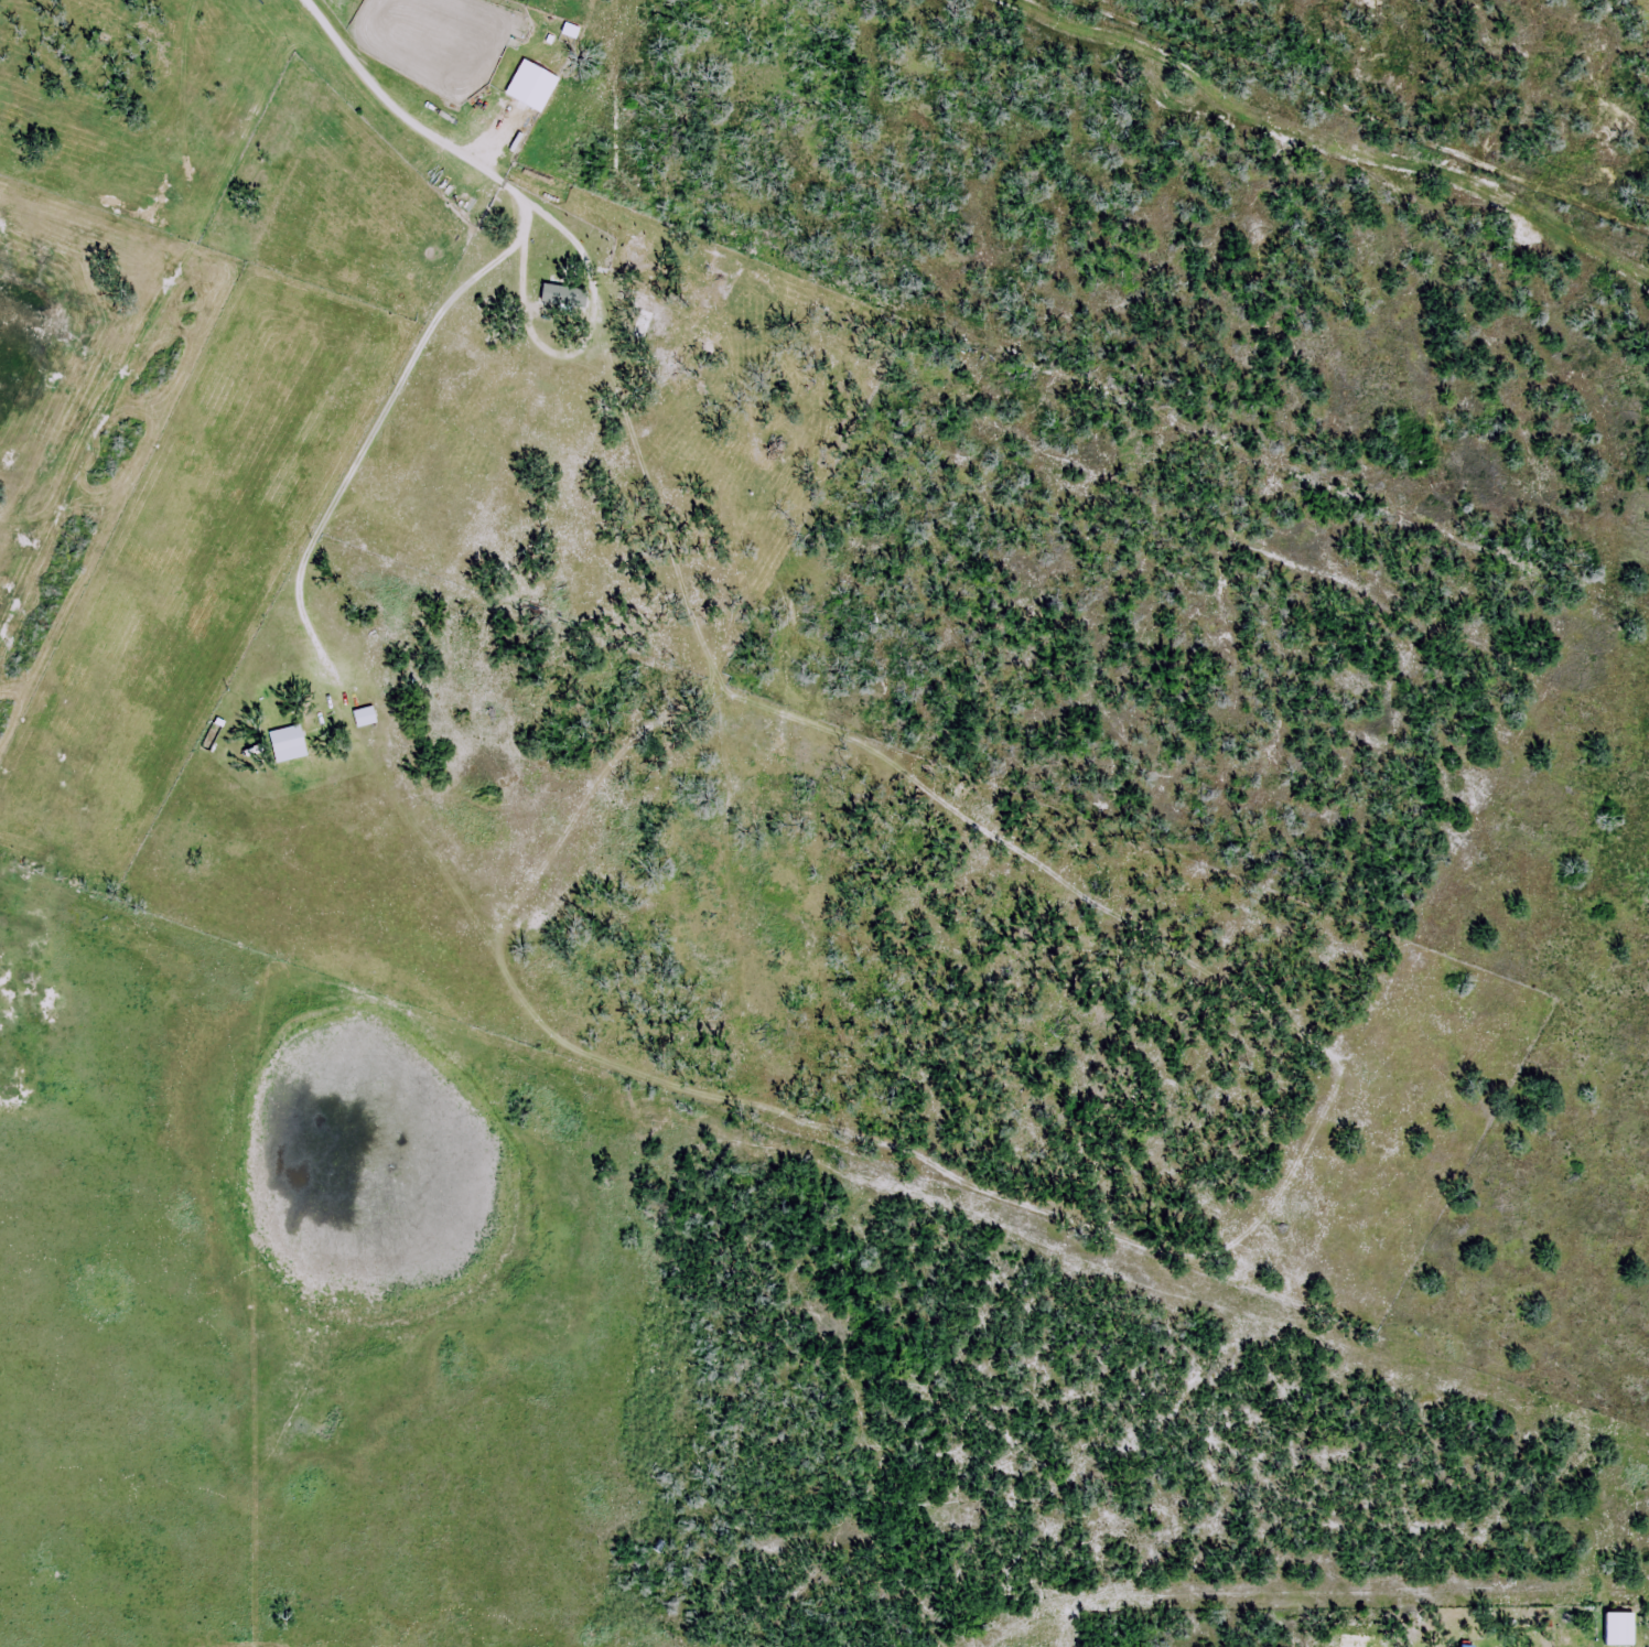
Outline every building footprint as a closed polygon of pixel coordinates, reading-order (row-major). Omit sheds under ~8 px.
[(553,74),(535,65),(517,98),(535,108),(553,74)] [(623,280),(611,280),(611,298),(623,298),(623,280)] [(378,722),(373,706),(353,712),(358,728),(378,722)] [(310,754),(301,723),(270,732),(279,763),(310,754)] [(1469,1639),(1449,1639),(1449,1646),(1469,1646),(1469,1639)]
